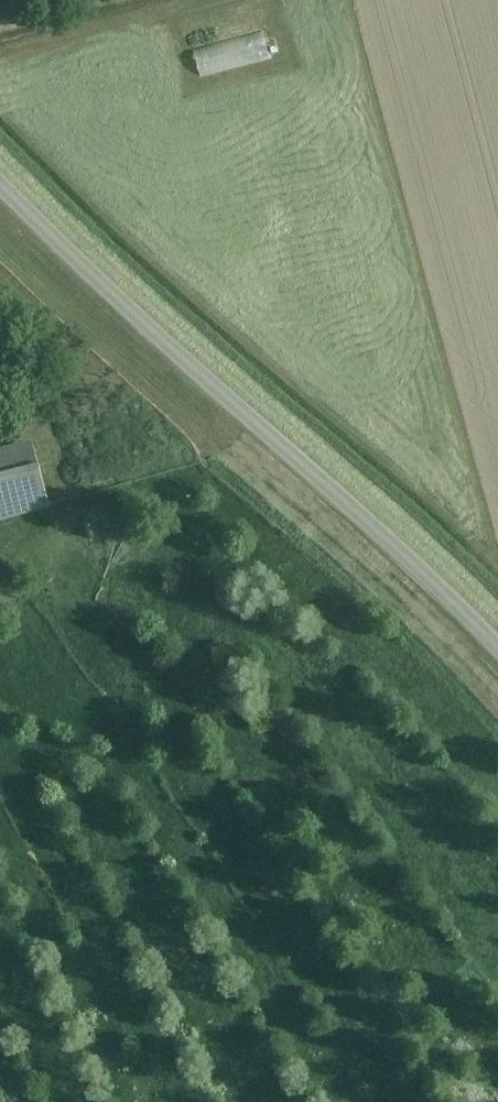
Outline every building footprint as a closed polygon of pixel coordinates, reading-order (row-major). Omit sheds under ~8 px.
[(0,451),(0,518),(49,505),(32,442),(0,451)]
